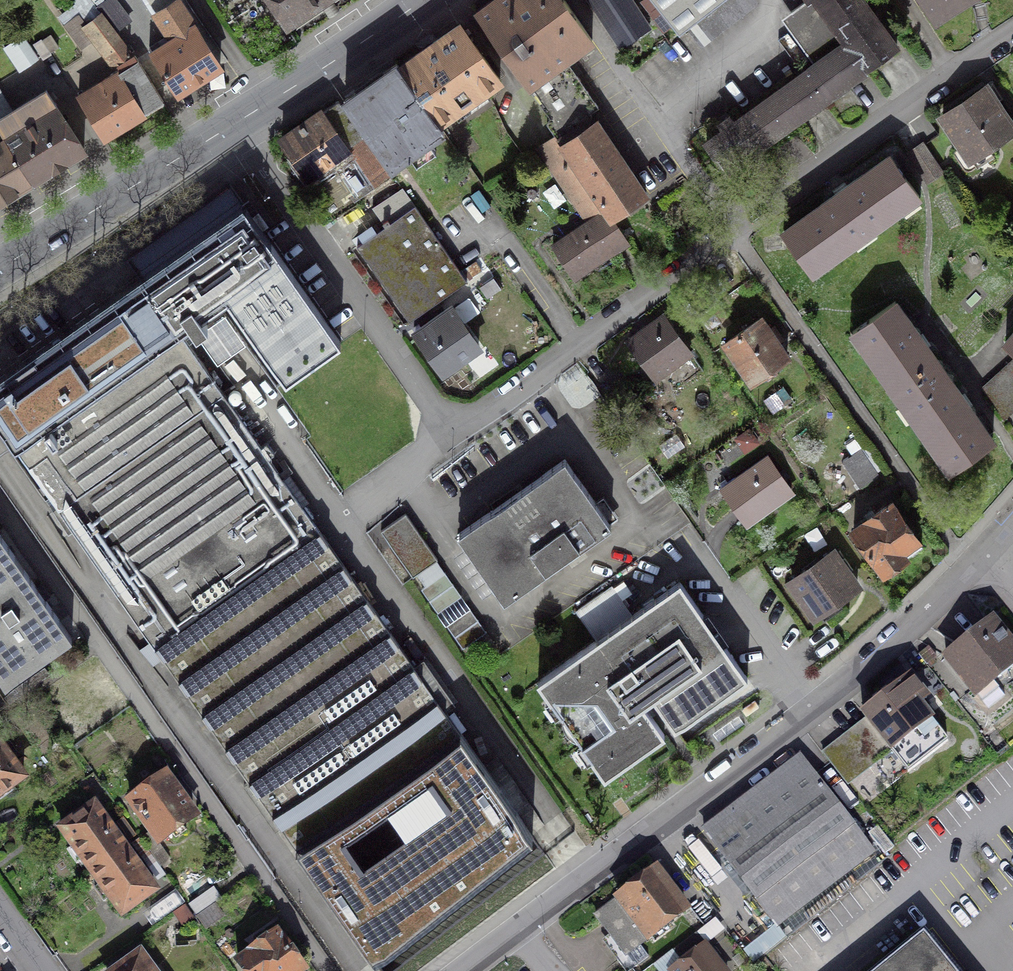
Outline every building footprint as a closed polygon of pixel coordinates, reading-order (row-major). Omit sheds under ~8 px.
[(322,0),(274,0),(288,23),(322,0)] [(565,0),(493,0),(477,12),(528,87),(566,60),(592,40),(565,0)] [(620,47),(650,27),(632,0),(589,0),(620,47)] [(680,35),(725,0),(652,0),(680,35)] [(783,19),(815,65),(736,122),(731,117),(720,124),(723,131),(707,143),(726,170),(897,47),(863,0),(808,0),(783,19)] [(967,0),(923,0),(935,20),(967,0)] [(179,1),(158,14),(173,38),(179,35),(182,40),(155,57),(178,93),(220,66),(179,1)] [(131,53),(102,15),(88,25),(79,14),(65,24),(83,48),(96,38),(117,64),(131,53)] [(460,25),(399,67),(438,122),(500,80),(460,25)] [(22,36),(5,48),(20,70),(38,59),(22,36)] [(547,123),(556,136),(607,210),(613,218),(646,196),(590,113),(598,108),(582,84),(566,60),(528,87),(551,118),(549,119),(550,121),(547,123)] [(438,122),(399,67),(397,64),(345,100),(392,166),(444,130),(438,122)] [(108,85),(82,101),(104,138),(163,102),(141,65),(127,74),(122,67),(111,74),(111,75),(104,80),(108,85)] [(1002,85),(950,123),(984,170),(1012,149),(1012,100),(1002,85)] [(32,180),(84,149),(46,91),(13,111),(0,119),(0,131),(6,140),(32,180)] [(13,111),(0,91),(0,119),(13,111)] [(370,154),(340,111),(295,142),(325,185),(370,154)] [(556,136),(539,147),(590,222),(607,210),(556,136)] [(32,180),(6,140),(0,143),(0,200),(32,180)] [(953,197),(918,151),(802,233),(835,280),(953,197)] [(385,187),(368,162),(323,193),(340,219),(385,187)] [(0,373),(0,425),(58,507),(47,515),(63,538),(70,533),(149,644),(144,648),(369,965),(541,844),(177,331),(189,323),(196,331),(207,323),(201,315),(226,297),(286,380),(340,342),(229,185),(126,258),(139,275),(0,373)] [(590,222),(553,246),(574,277),(628,242),(613,218),(607,210),(590,222)] [(477,286),(424,212),(368,251),(421,326),(477,286)] [(903,399),(944,371),(919,336),(895,302),(854,331),(854,332),(856,331),(865,345),(864,346),(891,383),(892,383),(903,399)] [(469,306),(425,336),(454,378),(498,348),(469,306)] [(775,318),(728,345),(753,388),(801,361),(775,318)] [(675,321),(634,348),(662,392),(704,365),(675,321)] [(986,391),(1004,416),(1012,408),(1012,367),(986,391)] [(944,371),(903,399),(915,416),(914,416),(940,454),(941,453),(951,467),(950,468),(951,469),(993,440),(968,405),(944,371)] [(772,461),(723,491),(747,528),(795,497),(772,461)] [(567,471),(460,541),(504,609),(612,539),(567,471)] [(874,558),(884,572),(922,545),(896,509),(895,509),(891,503),(873,516),(854,529),(874,558)] [(413,519),(389,534),(462,646),(485,631),(413,519)] [(18,564),(0,537),(0,576),(18,564)] [(834,552),(792,582),(814,615),(857,585),(846,568),(834,552)] [(18,564),(0,576),(0,687),(4,693),(75,644),(18,564)] [(692,589),(542,689),(610,791),(760,691),(692,589)] [(991,621),(946,658),(989,709),(1004,696),(992,682),(1012,665),(1012,647),(991,621)] [(867,719),(823,753),(847,784),(891,750),(908,771),(947,741),(918,703),(925,697),(909,677),(863,713),(867,719)] [(12,785),(8,780),(23,769),(0,737),(0,794),(12,785)] [(873,853),(799,756),(704,829),(777,925),(873,853)] [(167,778),(131,803),(157,842),(171,832),(175,839),(186,831),(182,824),(194,816),(167,778)] [(94,806),(61,829),(74,846),(68,851),(77,863),(83,859),(92,872),(124,848),(94,806)] [(155,890),(124,848),(92,872),(101,884),(94,888),(104,901),(109,897),(122,914),(155,890)] [(655,870),(595,915),(625,954),(650,936),(654,941),(668,930),(665,925),(685,909),(672,892),(674,890),(666,880),(664,881),(655,870)] [(213,887),(189,904),(198,916),(215,904),(222,899),(213,887)] [(215,904),(198,916),(205,926),(222,915),(215,904)] [(671,970),(672,970),(724,970),(694,933),(673,950),(682,962),(671,970)] [(923,934),(877,970),(954,970),(923,934)] [(239,962),(245,970),(303,970),(277,935),(239,962)] [(116,970),(152,970),(139,954),(116,970)]
